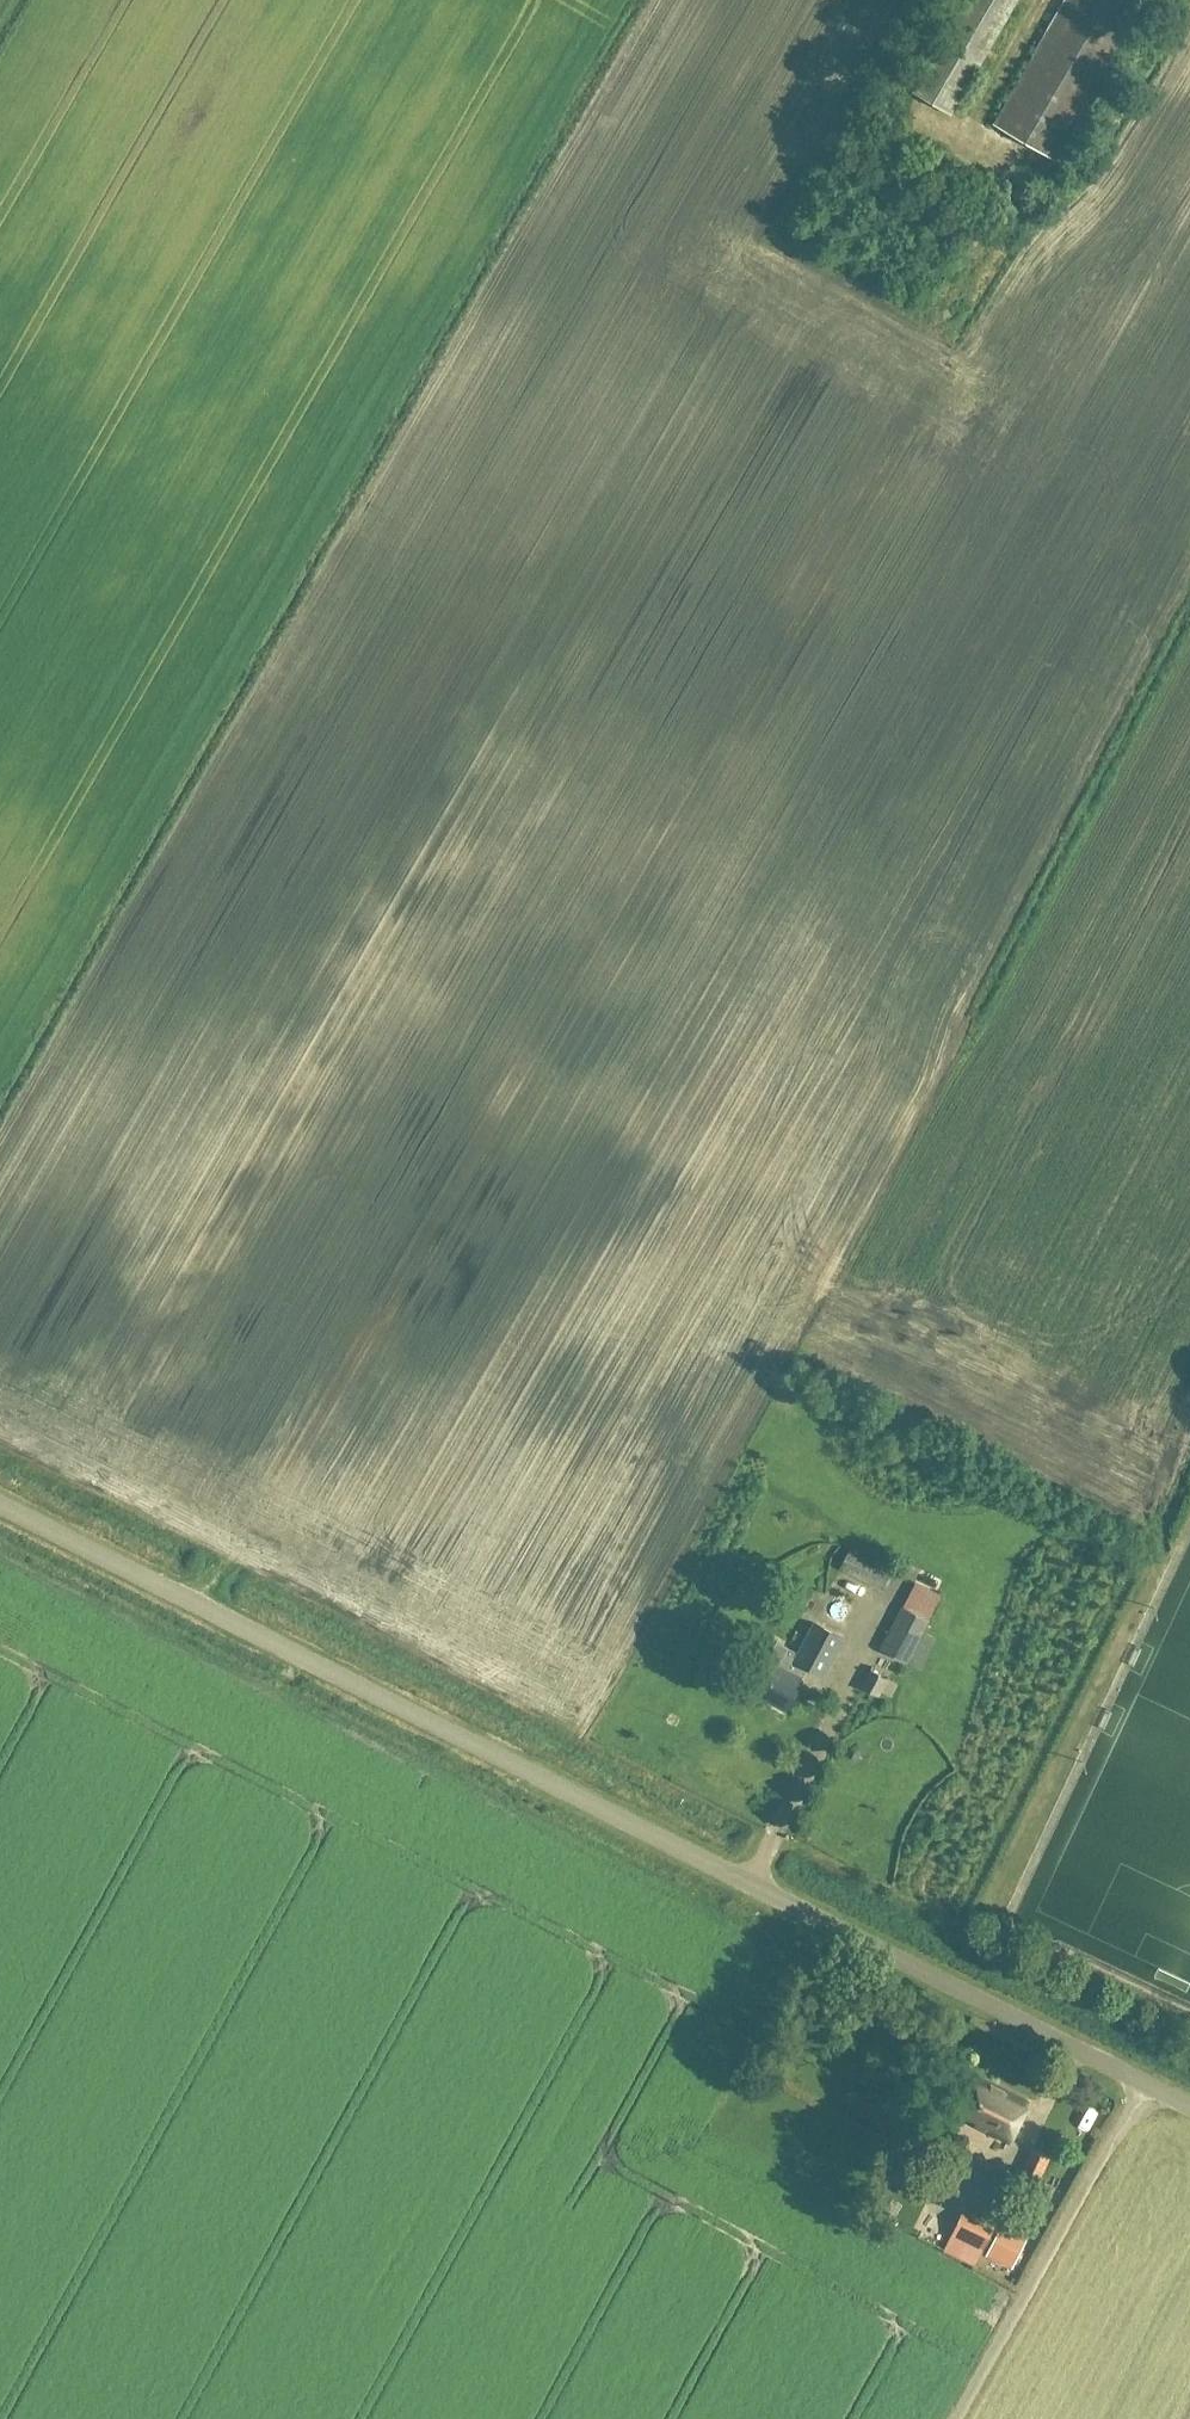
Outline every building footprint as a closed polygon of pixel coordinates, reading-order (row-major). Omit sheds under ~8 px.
[(1018,0),(966,0),(915,91),(952,113),(1018,0)] [(1142,14),(1119,0),(1065,0),(993,125),(1057,162),(1142,14)] [(890,1571),(851,1551),(844,1565),(883,1585),(890,1571)] [(906,1663),(912,1653),(929,1620),(903,1607),(881,1650),(906,1663)] [(824,1677),(844,1639),(816,1623),(799,1654),(777,1642),(766,1660),(761,1657),(744,1688),(786,1711),(803,1680),(797,1677),(803,1666),(824,1677)] [(861,1687),(879,1697),(881,1692),(891,1696),(897,1684),(870,1671),(861,1687)] [(1010,2139),(1027,2103),(979,2080),(962,2116),(1010,2139)] [(1015,2186),(1033,2194),(1050,2157),(1033,2149),(1015,2186)] [(982,2252),(993,2230),(962,2215),(951,2237),(982,2252)] [(998,2221),(985,2250),(1014,2262),(1026,2234),(998,2221)]
